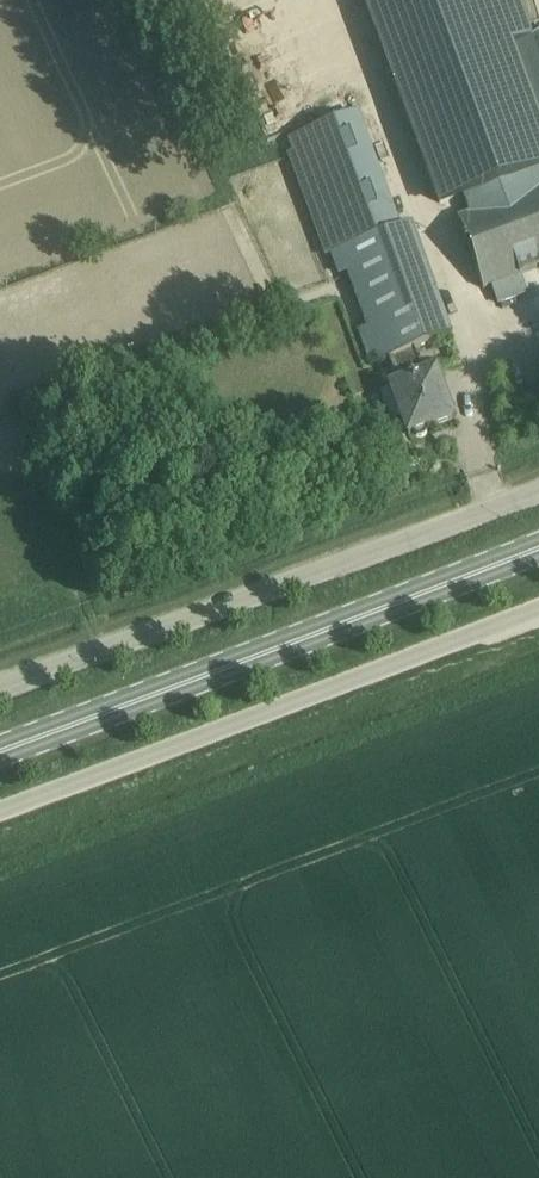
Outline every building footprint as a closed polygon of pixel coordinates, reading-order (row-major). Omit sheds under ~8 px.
[(442,208),(465,199),(470,213),(458,217),(468,244),(484,289),(493,286),(499,303),(527,294),(522,279),(538,273),(538,272),(538,37),(535,39),(520,0),(366,0),(442,208)] [(391,387),(400,411),(409,434),(452,418),(435,371),(424,375),(414,349),(450,335),(409,226),(399,230),(356,113),(289,138),(339,272),(349,269),(382,360),(388,358),(398,385),(391,387)]
